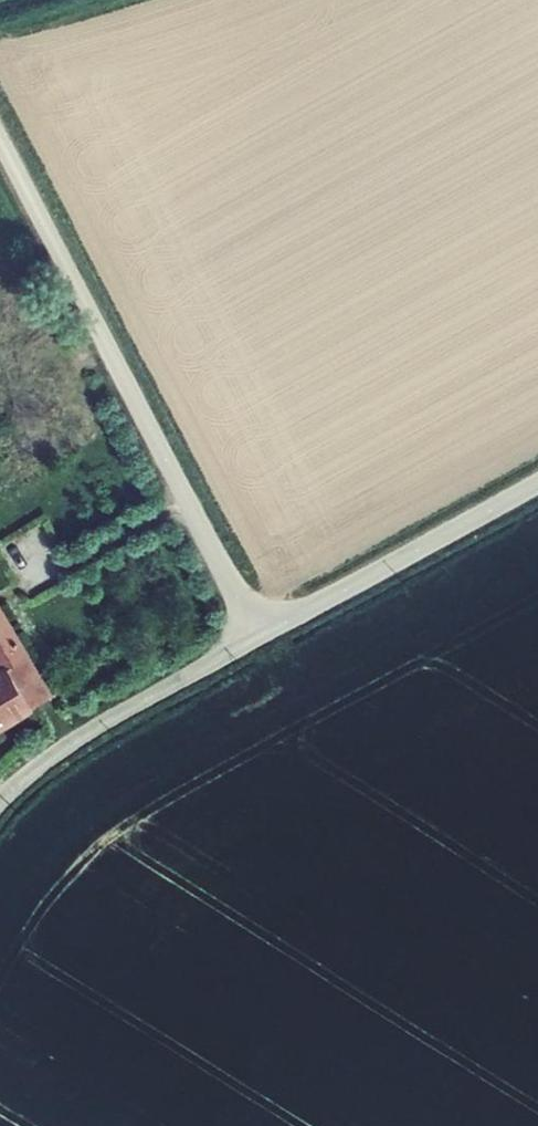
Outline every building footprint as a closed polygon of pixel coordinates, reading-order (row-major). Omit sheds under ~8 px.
[(5,668),(0,671),(0,725),(51,694),(0,610),(0,659),(5,668)]
